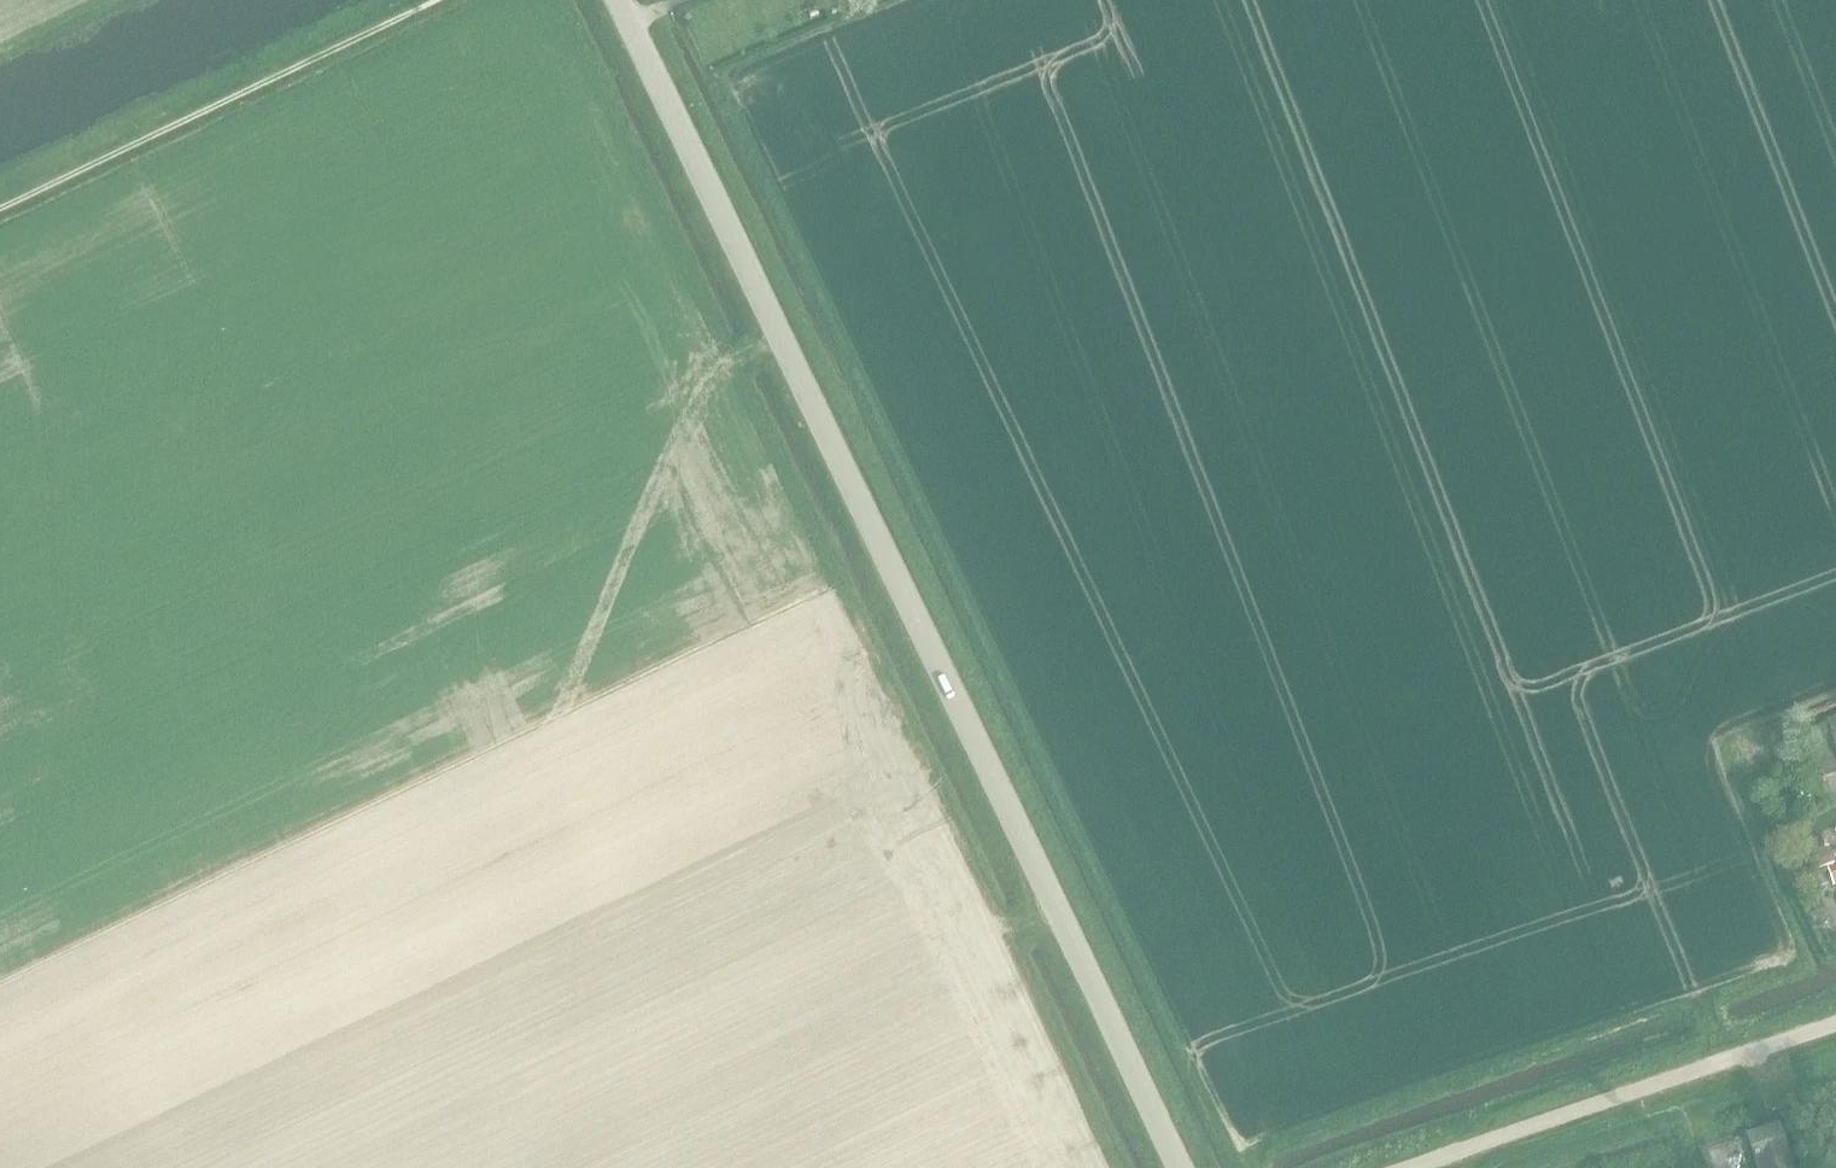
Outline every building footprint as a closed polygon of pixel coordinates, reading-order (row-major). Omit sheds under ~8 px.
[(1823,775),(1835,770),(1835,717),(1826,720),(1827,723),(1808,730),(1823,775)] [(1757,1167),(1793,1167),(1778,1124),(1746,1135),(1757,1167)]
